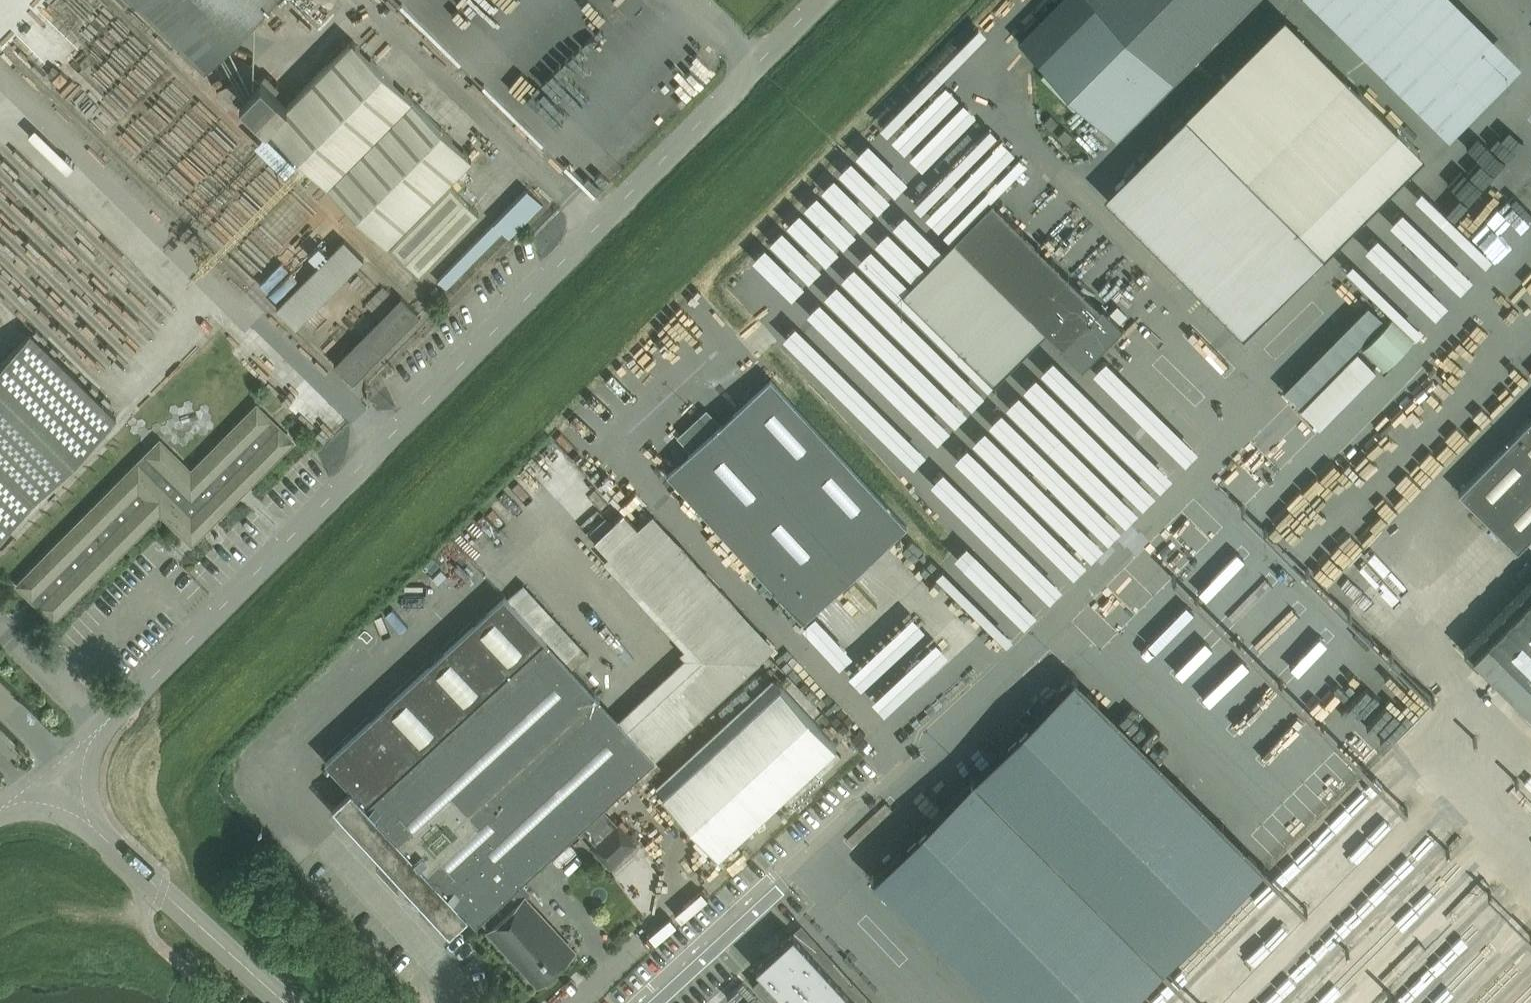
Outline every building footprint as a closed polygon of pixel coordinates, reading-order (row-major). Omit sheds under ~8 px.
[(204,63),(266,0),(139,0),(204,63)] [(1250,0),(1058,0),(1018,41),(1115,136),(1250,0)] [(1520,60),(1459,0),(1312,0),(1448,134),(1520,60)] [(1283,16),(1102,196),(1240,332),(1418,150),(1283,16)] [(386,243),(471,157),(352,39),(267,126),(386,243)] [(260,77),(240,98),(266,124),(287,102),(260,77)] [(1530,117),(1530,111),(1519,98),(1508,108),(1524,124),(1530,117)] [(1010,165),(1026,153),(1015,139),(1000,151),(1010,165)] [(934,161),(940,165),(933,175),(954,190),(974,162),(947,143),(934,161)] [(418,273),(478,214),(450,185),(390,244),(418,273)] [(1081,368),(1122,326),(1101,305),(1099,307),(991,200),(953,239),(1061,346),(1060,347),(1081,368)] [(295,327),(363,259),(343,240),(276,308),(295,327)] [(279,258),(260,278),(275,293),(294,273),(279,258)] [(353,383),(420,315),(401,296),(333,364),(353,383)] [(1165,299),(1153,309),(1165,323),(1177,312),(1165,299)] [(1387,307),(1355,337),(1377,360),(1409,330),(1387,307)] [(116,417),(30,332),(0,362),(0,534),(116,417)] [(1315,417),(1357,372),(1363,377),(1376,363),(1352,340),(1308,387),(1296,399),(1315,417)] [(1258,373),(1281,386),(1293,367),(1270,353),(1258,373)] [(1030,364),(1003,395),(1013,405),(1041,374),(1030,364)] [(906,525),(770,377),(666,473),(802,621),(906,525)] [(256,406),(191,472),(160,441),(18,584),(53,619),(160,511),(191,542),(292,441),(256,406)] [(1517,549),(1530,535),(1530,418),(1458,492),(1517,549)] [(1368,479),(1381,470),(1374,460),(1360,469),(1368,479)] [(592,485),(573,491),(577,502),(595,496),(592,485)] [(1451,594),(1464,605),(1497,569),(1484,557),(1451,594)] [(1372,623),(1376,627),(1400,602),(1363,569),(1345,588),(1377,617),(1372,623)] [(1463,651),(1477,665),(1481,661),(1530,710),(1530,582),(1463,651)] [(587,835),(609,815),(668,760),(660,752),(654,758),(503,594),(324,760),(350,787),(332,804),(449,931),(467,914),(475,923),(479,919),(513,888),(513,887),(579,826),(587,835)] [(1297,596),(1289,601),(1300,620),(1308,615),(1297,596)] [(371,618),(380,630),(399,616),(390,604),(371,618)] [(772,675),(655,783),(718,852),(836,744),(772,675)] [(1072,676),(878,873),(1001,1002),(1127,1002),(1263,872),(1072,676)] [(1240,787),(1253,799),(1282,767),(1270,755),(1240,787)] [(634,843),(609,815),(587,835),(596,844),(598,842),(615,861),(634,843)] [(513,888),(479,919),(489,929),(488,930),(537,984),(573,951),(523,897),(523,898),(513,888)] [(1443,929),(1457,915),(1449,906),(1440,914),(1444,918),(1438,923),(1443,929)] [(812,955),(793,934),(757,967),(791,1002),(856,1002),(812,955)]
